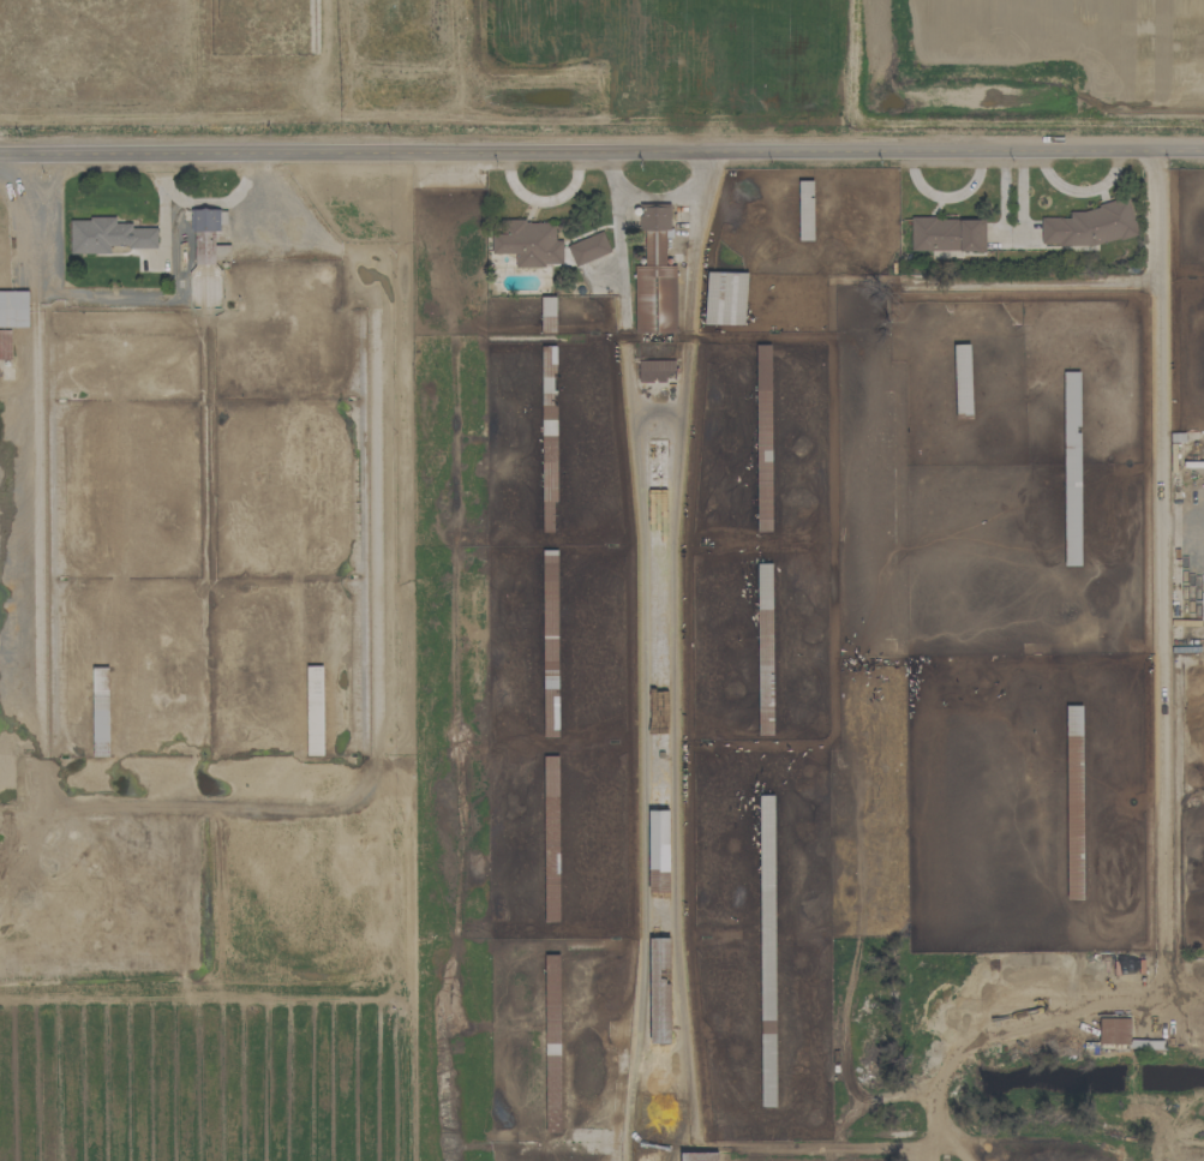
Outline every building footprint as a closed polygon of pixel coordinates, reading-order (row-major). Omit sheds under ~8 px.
[(812,181),(798,181),(798,240),(813,240),(812,181)] [(676,333),(675,265),(666,265),(666,237),(670,237),(670,204),(636,204),(637,333),(676,333)] [(1040,218),(1041,245),(1133,241),(1132,204),(1068,206),(1068,217),(1040,218)] [(193,264),(216,264),(216,260),(229,260),(229,245),(216,245),(216,225),(226,225),(226,209),(193,209),(193,264)] [(69,218),(69,254),(109,253),(109,248),(156,247),(156,227),(131,228),(131,223),(115,224),(114,218),(69,218)] [(979,251),(979,219),(910,218),(910,250),(979,251)] [(491,254),(515,253),(515,266),(562,266),(562,240),(554,240),(554,221),(503,221),(504,233),(491,233),(491,254)] [(610,254),(603,232),(566,243),(572,265),(610,254)] [(744,325),(746,272),(706,271),(704,324),(744,325)] [(0,291),(0,327),(27,327),(28,291),(0,291)] [(555,297),(541,297),(540,333),(555,333),(555,297)] [(0,330),(0,359),(10,359),(10,330),(0,330)] [(971,417),(969,344),(953,344),(955,417),(971,417)] [(638,382),(670,382),(671,360),(638,360),(638,382)] [(1078,372),(1062,372),(1064,566),(1080,566),(1078,372)] [(557,575),(557,550),(542,550),(542,574),(557,575)] [(544,737),(558,737),(556,654),(542,654),(544,737)] [(321,756),(323,666),(306,666),(305,755),(321,756)] [(107,667),(91,667),(92,756),(108,756),(107,667)] [(1081,705),(1065,705),(1066,899),(1082,899),(1081,705)] [(557,756),(543,756),(545,922),(559,921),(557,756)] [(772,795),(758,795),(761,1106),(775,1106),(772,795)] [(668,810),(647,810),(648,892),(669,892),(668,810)] [(670,1043),(668,938),(648,938),(650,1043),(670,1043)] [(558,954),(544,955),(545,1132),(560,1132),(558,954)] [(1129,1018),(1099,1017),(1099,1044),(1128,1044),(1129,1018)] [(679,1152),(680,1160),(717,1160),(717,1152),(679,1152)]
